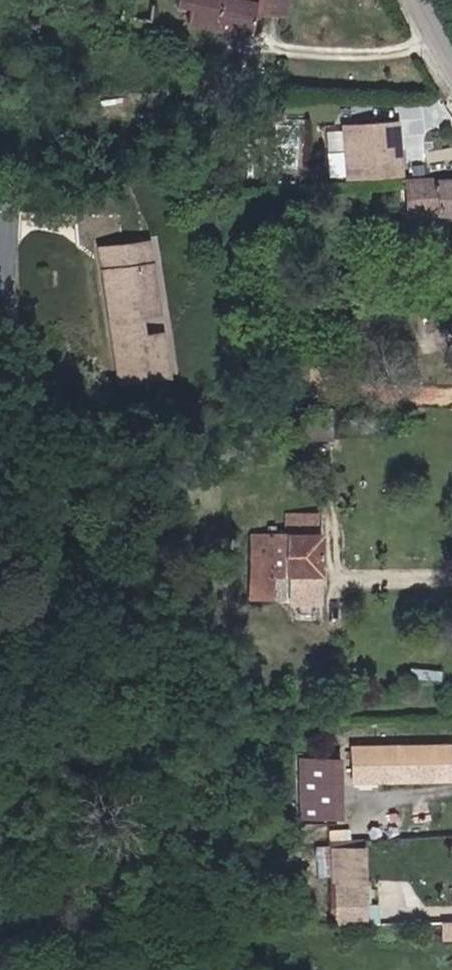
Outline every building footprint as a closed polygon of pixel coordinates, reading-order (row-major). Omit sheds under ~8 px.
[(159,21),(162,0),(134,0),(132,17),(159,21)] [(290,0),(182,0),(181,8),(196,9),(194,25),(259,33),(262,9),(289,14),(290,0)] [(348,175),(398,173),(402,173),(399,118),(346,120),(348,175)] [(270,163),(300,164),(302,123),(272,122),(270,163)] [(410,178),(411,212),(451,210),(451,176),(410,178)] [(152,301),(145,231),(99,236),(110,350),(157,345),(154,323),(136,325),(134,303),(152,301)] [(288,509),(287,525),(319,527),(320,511),(288,509)] [(329,572),(329,532),(259,532),(259,594),(282,594),(283,572),(329,572)] [(359,747),(359,778),(451,778),(451,746),(359,747)] [(309,756),(311,815),(347,814),(345,754),(309,756)] [(341,883),(341,923),(368,924),(368,883),(341,883)] [(439,922),(440,941),(451,941),(451,922),(439,922)]
